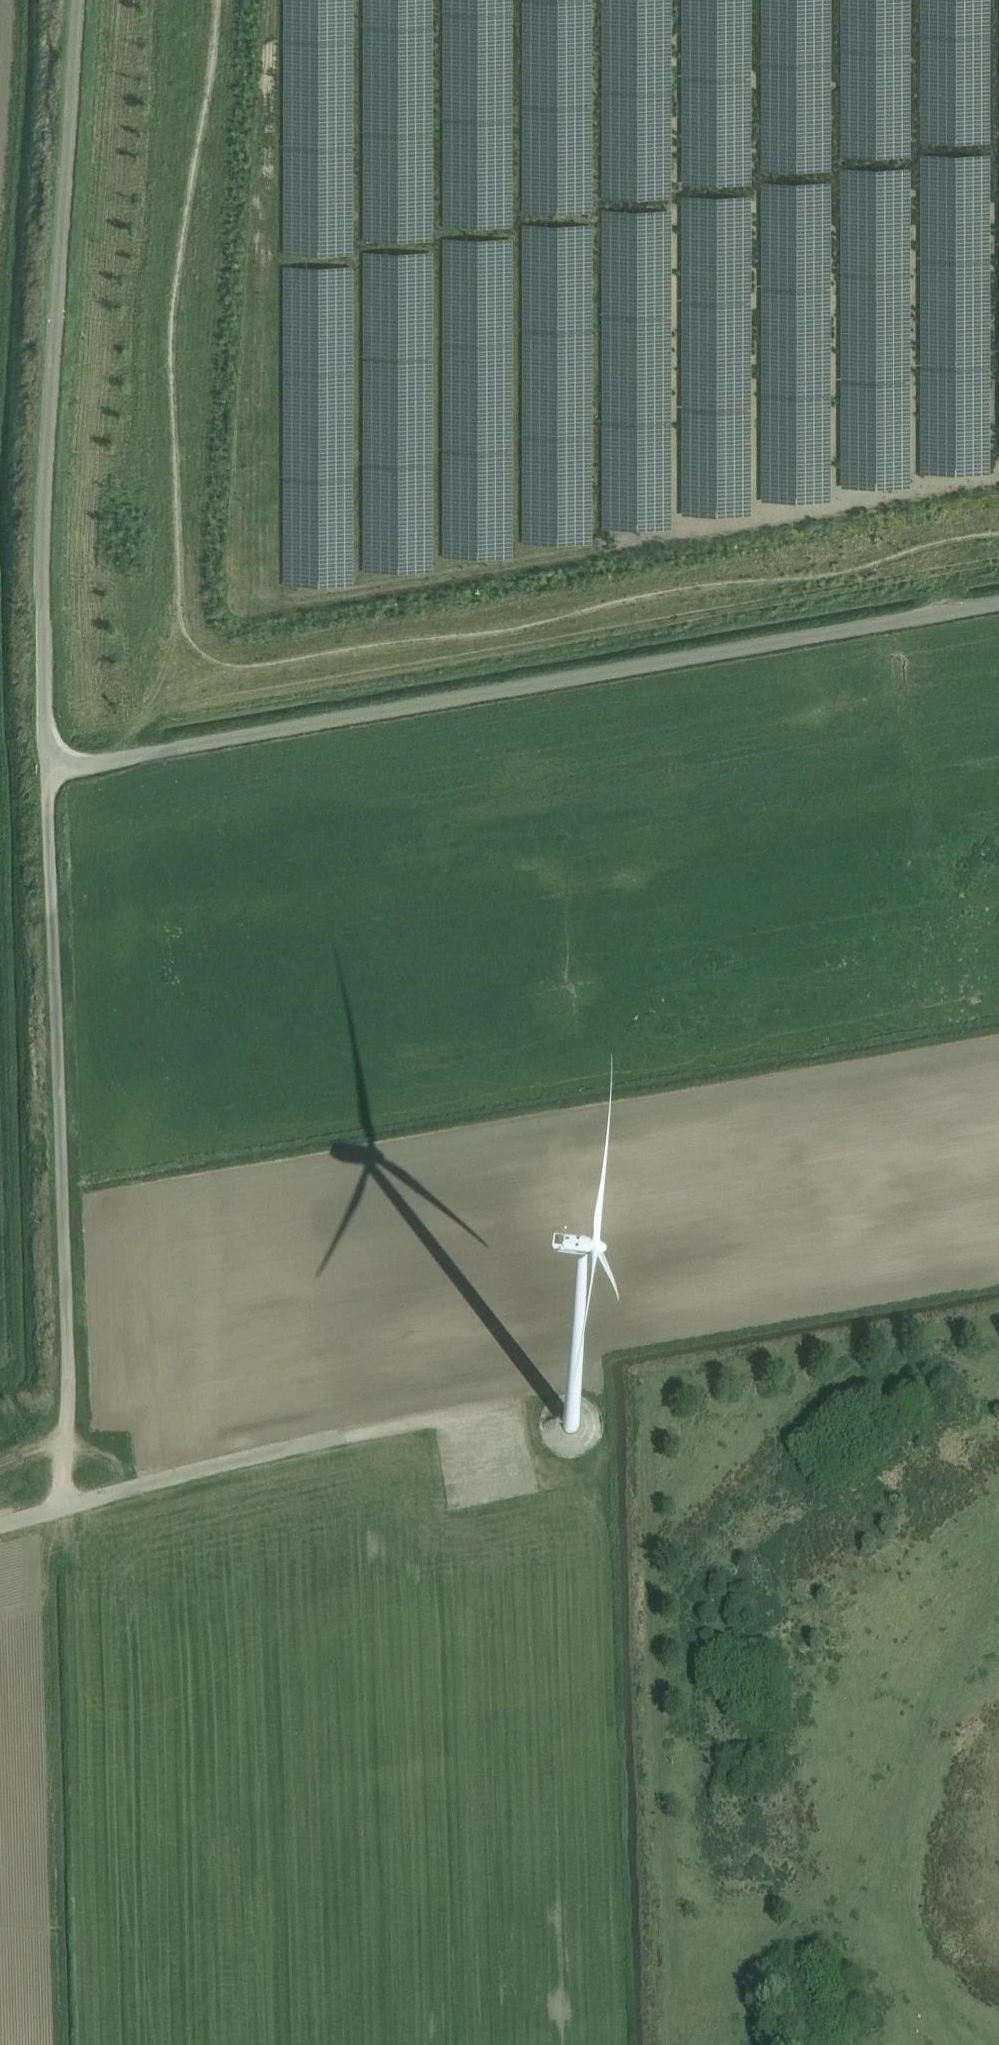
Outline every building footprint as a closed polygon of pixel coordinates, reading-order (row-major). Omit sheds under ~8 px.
[(540,1416),(539,1421),(539,1427),(540,1433),(542,1438),(545,1443),(549,1448),(554,1451),(559,1454),(565,1456),(571,1456),(576,1456),(582,1454),(587,1451),(592,1448),(596,1443),(599,1438),(601,1433),(601,1427),(601,1421),(599,1415),(597,1410),(593,1405),(589,1401),(584,1398),(579,1396),(573,1395),(567,1395),(561,1396),(555,1398),(550,1401),(546,1405),(543,1410),(540,1416)]
